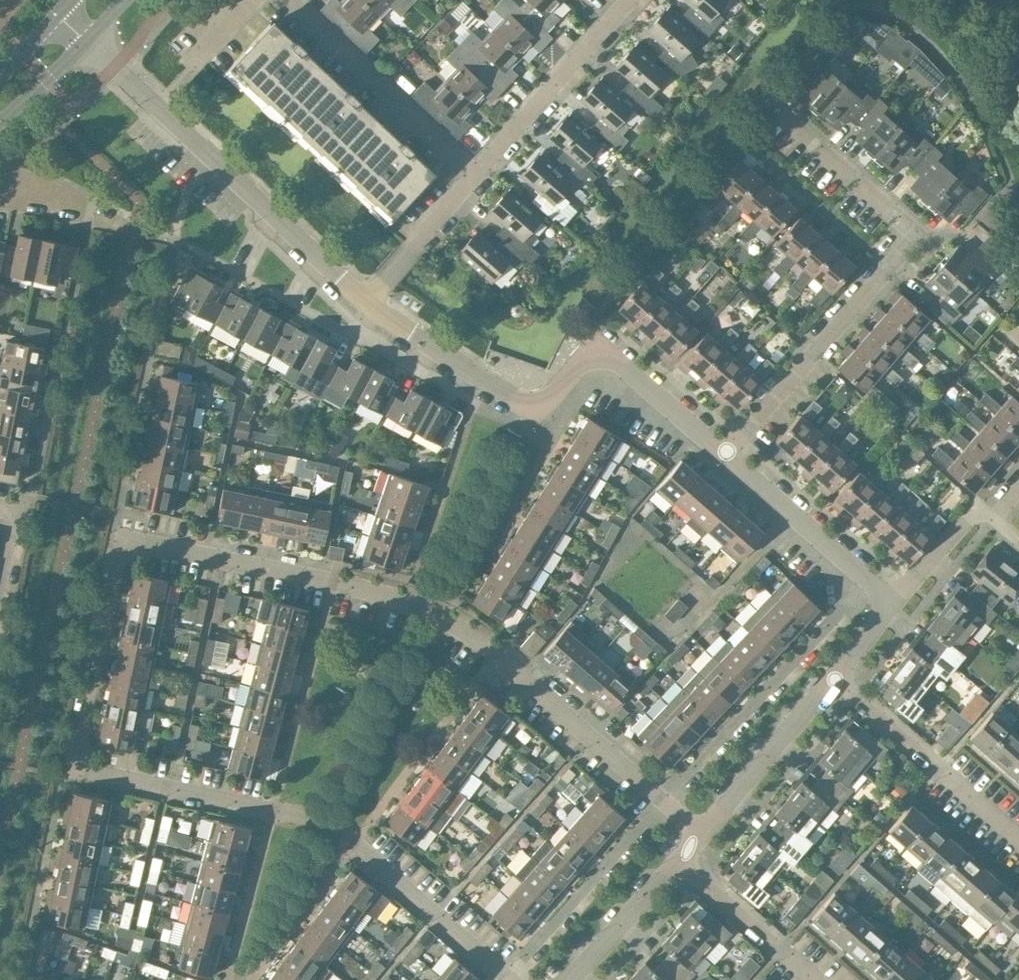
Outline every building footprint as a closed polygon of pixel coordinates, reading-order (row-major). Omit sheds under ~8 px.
[(361,0),(342,0),(340,2),(339,0),(328,0),(320,9),(366,52),(377,41),(366,30),(379,16),(361,0)] [(413,2),(411,0),(361,0),(379,16),(391,3),(403,13),(413,2)] [(521,55),(531,44),(539,51),(552,37),(546,31),(546,32),(512,0),(500,0),(495,5),(506,16),(493,29),(521,55)] [(546,31),(559,18),(552,11),(562,0),(512,0),(546,32),(546,31)] [(690,5),(682,14),(708,36),(724,18),(716,11),(726,0),(685,0),(690,5)] [(665,9),(647,30),(666,47),(658,56),(679,74),(688,65),(680,58),(698,38),(665,9)] [(846,17),(832,34),(849,48),(869,24),(869,22),(864,18),(858,14),(849,14),(846,17)] [(279,122),(325,75),(302,53),(306,49),(297,40),(293,44),(270,23),(225,70),(242,87),(262,107),(263,106),(279,122)] [(521,55),(493,29),(480,43),(469,32),(458,44),(504,87),(517,74),(510,67),(521,55)] [(906,40),(892,56),(904,67),(920,49),(907,38),(906,40)] [(446,80),(474,106),(484,94),(492,101),(504,87),(458,44),(448,56),(459,66),(446,80)] [(634,45),(615,66),(630,79),(622,89),(654,116),(662,106),(652,97),(660,88),(656,86),(667,74),(634,45)] [(843,83),(843,82),(825,67),(831,61),(821,53),(801,76),(810,84),(800,95),(810,105),(812,103),(820,110),(843,83)] [(325,75),(279,122),(295,137),(295,138),(315,158),(315,157),(332,173),(378,124),(356,103),(360,99),(350,90),(346,95),(325,75)] [(875,100),(866,93),(848,77),(843,82),(843,83),(820,110),(828,117),(827,119),(837,128),(847,117),(855,124),(858,121),(876,101),(875,100)] [(599,79),(581,100),(600,116),(591,126),(619,149),(628,139),(622,134),(629,126),(622,119),(632,108),(599,79)] [(474,106),(446,80),(433,93),(422,83),(411,95),(457,138),(470,124),(463,117),(474,106)] [(938,85),(929,96),(937,103),(946,93),(938,85)] [(877,154),(900,127),(882,112),(887,106),(878,97),(875,100),(876,101),(858,121),(867,128),(856,140),(867,149),(869,147),(877,154)] [(660,109),(654,117),(662,123),(668,116),(660,109)] [(568,115),(549,136),(564,149),(556,158),(582,180),(590,170),(583,164),(600,144),(568,115)] [(932,145),(923,137),(906,121),(900,127),(877,154),(885,161),(883,163),(894,172),(904,161),(912,168),(932,145)] [(400,145),(378,124),(332,173),(348,189),(368,209),(370,207),(387,223),(432,175),(409,154),(413,149),(404,141),(400,145)] [(932,145),(912,168),(921,175),(911,187),(921,196),(923,194),(931,201),(954,175),(936,159),(942,153),(932,145)] [(539,154),(521,175),(540,192),(532,201),(553,219),(569,201),(561,195),(572,182),(539,154)] [(735,203),(759,176),(764,170),(760,167),(759,168),(755,165),(751,169),(740,160),(716,187),(717,187),(703,202),(711,209),(725,194),(735,203)] [(954,175),(931,201),(939,209),(938,211),(948,220),(958,208),(967,216),(987,193),(978,184),(972,190),(954,175)] [(753,219),(777,192),(782,186),(778,183),(777,184),(773,181),(769,185),(759,176),(735,203),(722,218),(729,225),(743,210),(753,219)] [(525,257),(524,258),(530,263),(531,263),(539,253),(530,245),(537,237),(530,231),(540,218),(508,190),(489,211),(504,224),(496,233),(503,239),(504,239),(525,257)] [(753,219),(740,234),(747,241),(761,225),(772,235),(796,208),(795,208),(800,202),(796,198),(795,200),(791,197),(787,201),(777,192),(753,219)] [(794,260),(818,233),(808,224),(811,220),(807,216),(809,215),(805,211),(800,217),(799,216),(776,244),(787,253),(773,269),(781,275),(795,260),(794,260)] [(794,260),(795,260),(805,269),(791,284),(799,291),(813,276),(812,276),(836,249),(826,240),(830,236),(826,232),(827,231),(823,227),(818,233),(794,260)] [(504,239),(503,239),(496,248),(477,231),(458,252),(491,281),(508,261),(516,267),(524,258),(525,257),(504,239)] [(11,279),(12,273),(34,278),(42,239),(19,234),(16,246),(4,243),(0,264),(0,276),(11,279)] [(42,239),(34,278),(57,283),(59,270),(72,273),(77,246),(42,239)] [(812,276),(813,276),(823,285),(809,300),(817,307),(831,292),(855,265),(844,256),(848,251),(844,248),(845,246),(841,243),(836,249),(812,276)] [(971,288),(986,270),(992,276),(1001,266),(978,246),(970,255),(958,245),(949,255),(951,257),(944,265),(971,288)] [(977,293),(971,288),(944,265),(937,273),(935,272),(926,282),(937,292),(929,301),(952,321),(977,293)] [(660,297),(650,288),(663,273),(656,266),(642,282),(642,281),(618,308),(629,318),(625,322),(629,326),(628,327),(632,331),(637,325),(660,297)] [(214,322),(224,304),(215,299),(222,287),(213,282),(215,279),(193,267),(190,267),(188,268),(171,300),(170,303),(172,305),(184,311),(186,307),(214,322)] [(637,325),(647,334),(643,338),(647,341),(646,343),(650,346),(655,341),(678,313),(668,304),(681,289),(674,282),(660,297),(637,325)] [(913,336),(928,350),(935,342),(919,328),(929,317),(902,294),(901,294),(896,289),(892,293),(894,295),(890,299),(895,302),(886,312),(913,336)] [(224,304),(214,322),(243,338),(259,307),(240,296),(233,309),(224,304)] [(655,341),(665,349),(661,354),(665,357),(664,359),(668,362),(673,356),(674,357),(697,330),(686,320),(699,305),(692,298),(678,313),(655,341)] [(243,338),(271,353),(288,322),(279,318),(279,317),(259,307),(243,338)] [(897,354),(912,368),(919,360),(904,347),(913,336),(886,312),(880,307),(877,311),(878,313),(875,317),(879,320),(870,330),(897,354)] [(271,353),(290,363),(284,376),(293,381),(316,338),(297,327),(288,322),(271,353)] [(881,372),(896,386),(903,378),(888,365),(897,354),(870,330),(864,325),(861,329),(862,331),(859,335),(863,338),(854,348),(881,372)] [(725,348),(725,349),(738,333),(731,327),(717,342),(706,332),(682,359),(683,360),(678,366),(682,369),(683,367),(687,371),(691,367),(701,376),(725,348)] [(320,399),(321,396),(338,366),(329,361),(336,348),(316,338),(293,381),(292,383),(320,399)] [(1,363),(45,372),(47,362),(41,361),(44,347),(6,340),(1,363)] [(725,348),(701,376),(696,381),(700,385),(701,383),(705,387),(709,382),(719,391),(743,364),(756,349),(749,342),(735,357),(725,349),(725,348)] [(881,372),(854,348),(848,343),(845,347),(847,349),(843,353),(847,356),(838,367),(865,391),(880,404),(887,396),(872,383),(881,372)] [(185,345),(184,352),(182,362),(193,364),(196,347),(185,345)] [(1018,356),(1011,364),(1018,371),(1018,357),(1018,356)] [(347,370),(338,366),(321,396),(341,407),(347,394),(357,399),(373,368),(354,358),(347,370)] [(719,391),(714,397),(718,400),(719,399),(723,402),(727,398),(738,408),(762,381),(761,380),(775,365),(767,358),(753,373),(743,364),(719,391)] [(0,370),(0,386),(35,393),(38,379),(43,380),(45,372),(1,363),(0,370)] [(221,379),(225,370),(215,365),(210,373),(221,379)] [(357,399),(385,415),(395,396),(386,392),(393,379),(373,368),(357,399)] [(236,376),(225,370),(221,379),(231,384),(236,376)] [(153,396),(196,405),(200,383),(161,375),(158,388),(155,387),(153,396)] [(35,416),(37,407),(32,406),(35,393),(0,386),(0,409),(35,416)] [(385,415),(414,430),(431,399),(411,388),(404,401),(395,396),(385,415)] [(230,391),(225,411),(233,413),(236,394),(230,391)] [(1018,434),(1018,401),(1011,394),(1001,405),(986,392),(979,400),(994,413),(995,413),(1018,434)] [(191,426),(196,405),(153,396),(151,405),(155,406),(152,418),(191,426)] [(431,399),(414,430),(443,446),(452,428),(454,430),(462,416),(462,413),(460,411),(451,406),(449,409),(431,399)] [(790,464),(795,458),(819,431),(809,422),(822,406),(814,400),(801,415),(800,414),(776,441),(787,451),(784,455),(788,459),(786,460),(790,464)] [(26,437),(28,424),(34,425),(35,416),(0,409),(0,432),(26,437)] [(994,413),(986,423),(970,410),(963,418),(979,431),(1006,455),(1015,445),(1018,448),(1018,434),(995,413),(994,413)] [(233,413),(225,411),(223,423),(230,424),(233,413)] [(819,431),(795,458),(805,467),(802,471),(806,474),(804,476),(808,479),(813,474),(837,446),(827,437),(840,422),(832,415),(819,431)] [(187,447),(191,426),(152,418),(150,430),(146,429),(144,438),(187,447)] [(573,434),(610,458),(622,439),(588,418),(581,429),(578,427),(573,434)] [(979,431),(970,441),(954,428),(948,436),(963,449),(990,473),(999,463),(1003,466),(1007,462),(1008,464),(1012,460),(1006,455),(979,431)] [(264,441),(266,432),(254,429),(252,439),(264,441)] [(340,431),(334,442),(342,446),(348,435),(340,431)] [(837,446),(813,474),(823,483),(820,487),(824,490),(822,492),(826,495),(831,489),(832,490),(856,463),(845,453),(858,438),(850,431),(837,446)] [(0,432),(0,456),(26,461),(28,452),(23,451),(26,437),(0,432)] [(277,434),(266,432),(264,441),(275,443),(277,434)] [(599,476),(610,458),(573,434),(569,442),(572,444),(565,455),(599,476)] [(182,468),(187,447),(144,438),(142,447),(146,448),(143,460),(182,468)] [(218,441),(216,453),(224,455),(226,443),(218,441)] [(233,442),(231,450),(243,453),(244,445),(233,442)] [(342,446),(334,442),(328,452),(337,456),(342,446)] [(963,449),(954,460),(939,446),(932,454),(947,467),(947,468),(974,492),(983,481),(987,484),(991,480),(993,482),(996,478),(990,473),(963,449)] [(274,460),(276,452),(264,449),(263,457),(274,460)] [(276,452),(274,460),(271,473),(278,474),(283,471),(285,462),(286,462),(287,454),(276,452)] [(224,455),(216,453),(213,464),(221,466),(224,455)] [(384,464),(395,468),(398,459),(387,455),(384,464)] [(587,494),(599,476),(565,455),(558,465),(555,463),(550,471),(587,494)] [(0,456),(0,479),(16,483),(19,469),(24,470),(26,461),(0,456)] [(316,469),(318,460),(306,458),(305,466),(316,469)] [(398,459),(395,468),(407,472),(410,463),(398,459)] [(178,489),(182,468),(143,460),(141,472),(137,471),(135,481),(178,489)] [(330,463),(318,460),(316,469),(328,471),(330,463)] [(672,505),(676,502),(675,501),(700,472),(694,466),(691,468),(681,460),(655,490),(672,505)] [(660,463),(652,472),(658,477),(666,468),(660,463)] [(878,487),(878,488),(891,472),(884,466),(870,481),(859,471),(835,498),(836,499),(831,504),(835,508),(836,506),(840,510),(844,506),(854,515),(878,487)] [(345,470),(342,481),(350,483),(353,471),(345,470)] [(576,513),(587,494),(550,471),(545,479),(548,481),(542,491),(576,513)] [(382,494),(423,507),(426,499),(423,497),(427,485),(389,472),(382,494)] [(676,502),(691,515),(714,489),(705,481),(707,478),(700,472),(675,501),(676,502)] [(178,489),(135,481),(133,490),(137,490),(134,503),(173,511),(178,489)] [(350,483),(342,481),(340,493),(348,494),(350,483)] [(896,503),(910,488),(902,481),(888,497),(878,488),(878,487),(854,515),(849,520),(853,524),(854,522),(858,526),(862,521),(872,530),(896,503)] [(631,496),(637,501),(645,492),(632,482),(625,491),(631,496)] [(208,496),(215,497),(218,486),(210,484),(208,496)] [(238,525),(260,529),(268,489),(246,485),(245,493),(238,525)] [(245,493),(223,488),(216,520),(238,525),(245,493)] [(289,493),(268,489),(260,529),(281,534),(289,493)] [(707,529),(708,530),(733,500),(726,494),(724,497),(714,489),(691,515),(686,522),(702,536),(707,529)] [(564,531),(576,513),(542,491),(535,502),(532,500),(527,507),(564,531)] [(281,534),(302,538),(310,498),(289,493),(281,534)] [(375,514),(413,527),(417,515),(421,516),(423,507),(382,494),(375,514)] [(213,508),(215,497),(208,496),(205,507),(213,508)] [(637,501),(631,496),(623,505),(629,510),(637,501)] [(914,519),(928,504),(920,497),(906,512),(896,503),(872,530),(867,536),(871,539),(872,538),(876,541),(880,537),(890,546),(914,519)] [(332,502),(310,498),(302,538),(324,543),(332,502)] [(708,530),(723,543),(724,544),(747,517),(738,509),(740,506),(733,500),(708,530)] [(525,517),(519,528),(552,549),(564,531),(527,507),(522,515),(525,517)] [(640,523),(649,531),(654,525),(654,526),(661,517),(652,510),(640,523)] [(336,512),(334,524),(341,526),(341,525),(347,526),(350,515),(336,512)] [(914,519),(890,546),(885,552),(889,555),(890,554),(894,557),(898,553),(909,563),(933,536),(932,535),(946,520),(938,513),(924,528),(914,519)] [(375,514),(368,535),(410,548),(413,540),(409,538),(413,527),(375,514)] [(724,544),(723,543),(720,547),(737,562),(766,529),(759,523),(756,525),(747,517),(724,544)] [(607,532),(607,533),(614,536),(620,526),(607,519),(602,529),(607,532)] [(341,526),(334,524),(331,536),(339,537),(341,526)] [(662,533),(654,526),(654,525),(649,531),(657,539),(662,533)] [(541,567),(552,549),(519,528),(512,538),(509,536),(504,544),(541,567)] [(609,546),(614,536),(607,533),(602,543),(609,546)] [(410,548),(368,535),(361,556),(399,568),(403,556),(407,557),(410,548)] [(673,552),(681,560),(687,554),(686,553),(690,548),(682,541),(678,546),(673,552)] [(529,585),(541,567),(504,544),(499,552),(502,554),(496,564),(529,585)] [(991,608),(1002,595),(1010,601),(1018,590),(1018,569),(1013,564),(1012,566),(1007,562),(1008,560),(991,547),(972,572),(981,579),(970,592),(971,592),(991,608)] [(687,554),(681,560),(690,567),(695,561),(687,554)] [(770,561),(765,556),(757,564),(762,569),(770,561)] [(592,561),(587,571),(594,574),(599,564),(592,561)] [(518,604),(529,585),(496,564),(489,575),(486,573),(481,580),(518,604)] [(594,574),(587,571),(581,581),(588,585),(594,574)] [(129,595),(166,603),(171,581),(134,573),(129,595)] [(714,588),(719,582),(710,575),(705,581),(714,588)] [(771,593),(806,626),(812,619),(810,617),(819,607),(787,577),(771,593)] [(734,587),(740,593),(748,585),(742,579),(734,587)] [(528,610),(518,604),(481,580),(476,588),(479,590),(472,601),(503,621),(501,623),(502,627),(510,632),(515,631),(528,610)] [(732,601),(740,593),(734,587),(726,596),(732,601)] [(940,611),(971,636),(984,621),(987,624),(997,612),(991,608),(971,592),(970,592),(963,602),(953,595),(940,611)] [(771,593),(757,609),(789,639),(797,630),(800,633),(806,626),(771,593)] [(129,595),(125,616),(162,624),(166,603),(129,595)] [(214,608),(223,610),(225,598),(217,596),(214,608)] [(197,609),(205,611),(208,598),(199,597),(197,609)] [(601,603),(610,611),(615,605),(606,597),(601,603)] [(572,598),(564,607),(570,613),(578,604),(572,598)] [(664,614),(673,622),(687,606),(678,598),(664,614)] [(266,622),(303,631),(308,610),(272,600),(266,622)] [(615,605),(610,611),(619,618),(624,613),(615,605)] [(570,613),(564,607),(556,616),(562,621),(570,613)] [(220,622),(223,610),(214,608),(212,620),(220,622)] [(203,622),(205,611),(197,609),(195,621),(203,622)] [(741,624),(748,631),(776,657),(783,651),(780,648),(789,639),(757,609),(741,624)] [(705,619),(710,624),(718,616),(712,611),(705,619)] [(929,645),(954,666),(963,654),(959,651),(971,636),(940,611),(927,628),(936,635),(929,645)] [(157,645),(162,624),(125,616),(121,637),(157,645)] [(718,616),(710,624),(718,632),(725,623),(718,616)] [(702,632),(710,624),(705,619),(697,627),(702,632)] [(266,622),(261,642),(297,652),(303,631),(266,622)] [(639,625),(633,632),(629,637),(630,643),(635,648),(642,639),(648,633),(639,625)] [(560,667),(582,643),(565,628),(543,653),(560,667)] [(530,657),(546,640),(535,630),(519,648),(530,657)] [(748,631),(733,646),(759,671),(767,662),(770,664),(776,657),(748,631)] [(648,633),(642,639),(651,647),(656,641),(648,633)] [(121,637),(116,658),(153,666),(157,645),(121,637)] [(208,638),(205,651),(214,652),(216,640),(208,638)] [(191,639),(188,651),(196,653),(199,640),(191,639)] [(261,642),(255,663),(292,673),(297,652),(261,642)] [(675,650),(680,655),(688,647),(683,642),(675,650)] [(560,667),(576,682),(598,657),(582,643),(560,667)] [(898,664),(930,689),(942,674),(945,677),(954,666),(929,645),(921,655),(912,647),(898,664)] [(733,646),(719,662),(747,689),(753,682),(750,680),(759,671),(733,646)] [(680,655),(675,650),(667,659),(672,664),(680,655)] [(196,653),(188,651),(185,664),(194,666),(196,653)] [(214,652),(205,651),(203,663),(211,664),(214,652)] [(747,689),(719,662),(712,656),(697,671),(704,678),(729,702),(738,693),(740,695),(747,689)] [(598,657),(576,682),(593,696),(614,671),(598,657)] [(149,687),(153,666),(116,658),(112,680),(149,687)] [(255,663),(250,684),(286,694),(292,673),(255,663)] [(930,689),(898,664),(885,681),(894,688),(886,698),(912,719),(921,707),(918,704),(930,689)] [(614,671),(593,696),(610,710),(631,686),(629,684),(634,678),(634,676),(623,666),(621,666),(616,672),(614,671)] [(653,673),(645,681),(651,687),(659,679),(653,673)] [(704,678),(689,693),(717,720),(723,713),(721,711),(729,702),(704,678)] [(144,708),(149,687),(112,680),(107,701),(144,708)] [(199,681),(196,693),(205,695),(208,682),(199,681)] [(651,687),(645,681),(637,690),(643,695),(651,687)] [(182,683),(180,694),(187,695),(190,684),(182,683)] [(250,684),(244,705),(281,715),(286,694),(250,684)] [(668,703),(699,733),(708,724),(711,727),(717,720),(689,693),(682,687),(668,703)] [(205,695),(196,693),(194,705),(203,707),(205,695)] [(187,695),(180,694),(177,706),(185,707),(187,695)] [(468,713),(498,735),(512,717),(482,694),(468,713)] [(103,722),(140,730),(150,732),(154,710),(144,708),(107,701),(103,722)] [(668,703),(653,719),(687,751),(694,745),(691,742),(699,733),(668,703)] [(244,705),(239,726),(275,736),(281,715),(244,705)] [(619,720),(627,711),(622,706),(614,715),(619,720)] [(987,753),(1010,727),(992,711),(969,737),(987,753)] [(468,713),(454,731),(485,754),(498,735),(468,713)] [(687,751),(653,719),(637,735),(669,765),(678,756),(681,758),(687,751)] [(140,730),(103,722),(98,744),(135,751),(140,730)] [(188,735),(196,737),(199,725),(190,723),(188,735)] [(936,740),(945,748),(960,731),(950,723),(936,740)] [(173,724),(171,736),(179,738),(182,725),(173,724)] [(239,726),(233,747),(269,756),(275,736),(239,726)] [(874,777),(864,769),(875,756),(878,759),(888,748),(863,727),(854,737),(845,729),(831,746),(872,780),(874,777)] [(1010,727),(987,753),(1004,768),(1018,751),(1018,735),(1010,727)] [(471,772),(485,754),(454,731),(441,749),(471,772)] [(194,749),(196,737),(188,735),(185,747),(194,749)] [(179,738),(171,736),(168,748),(177,750),(179,738)] [(566,759),(560,753),(552,746),(544,756),(551,762),(557,768),(566,759)] [(871,782),(872,780),(831,746),(818,762),(827,770),(819,779),(844,800),(853,789),(850,786),(860,773),(871,782)] [(269,756),(233,747),(228,768),(264,778),(269,756)] [(457,790),(471,772),(441,749),(427,768),(457,790)] [(1018,781),(1018,751),(1004,768),(1018,781)] [(576,773),(569,767),(561,777),(567,783),(576,773)] [(427,768),(413,786),(443,808),(457,790),(427,768)] [(537,777),(529,787),(535,793),(543,783),(537,777)] [(788,797),(819,823),(831,808),(835,811),(844,800),(819,779),(811,788),(802,781),(788,797)] [(583,812),(611,836),(623,824),(619,820),(623,816),(606,800),(610,796),(594,781),(583,794),(592,802),(583,812)] [(413,786),(400,804),(430,827),(443,808),(413,786)] [(535,793),(529,787),(520,796),(527,802),(535,793)] [(65,813),(107,821),(112,800),(74,792),(72,804),(66,803),(65,813)] [(547,793),(538,802),(545,808),(553,799),(547,793)] [(776,831),(801,852),(810,841),(807,837),(819,823),(788,797),(775,813),(784,821),(776,831)] [(545,808),(538,802),(530,812),(537,817),(545,808)] [(430,827),(400,804),(386,823),(416,846),(430,827)] [(906,846),(929,819),(911,804),(888,830),(906,846)] [(507,811),(499,821),(505,827),(514,817),(507,811)] [(583,812),(568,829),(593,850),(597,846),(600,849),(611,836),(583,812)] [(103,843),(107,821),(65,813),(63,822),(68,823),(65,835),(103,843)] [(160,827),(169,829),(172,817),(163,815),(160,827)] [(145,816),(142,829),(151,831),(154,818),(145,816)] [(208,839),(245,849),(248,837),(253,839),(255,829),(213,818),(208,839)] [(906,846),(923,861),(946,834),(929,819),(906,846)] [(505,827),(499,821),(490,830),(497,836),(505,827)] [(169,829),(160,827),(157,840),(166,842),(169,829)] [(516,827),(508,836),(515,842),(523,832),(516,827)] [(151,831),(142,829),(139,841),(148,843),(151,831)] [(568,829),(553,846),(581,870),(592,858),(589,855),(593,850),(568,829)] [(801,852),(776,831),(768,840),(759,832),(745,849),(776,874),(788,859),(792,862),(801,852)] [(923,861),(916,868),(934,883),(963,849),(946,834),(923,861)] [(98,864),(103,843),(65,835),(63,847),(58,846),(56,855),(98,864)] [(515,842),(508,836),(500,845),(506,851),(515,842)] [(208,839),(202,860),(244,871),(247,862),(242,861),(245,849),(208,839)] [(530,856),(563,884),(567,880),(570,883),(581,870),(553,846),(546,839),(530,856)] [(468,855),(475,861),(483,852),(476,846),(468,855)] [(776,874),(745,849),(731,865),(741,873),(732,883),(757,904),(767,892),(763,889),(776,874)] [(980,864),(963,849),(934,883),(951,898),(980,864)] [(94,885),(98,864),(56,855),(54,864),(59,865),(56,877),(94,885)] [(467,871),(475,861),(468,855),(460,865),(467,871)] [(153,856),(150,869),(159,871),(162,858),(153,856)] [(515,873),(523,880),(551,905),(562,892),(559,889),(563,884),(530,856),(515,873)] [(135,858),(132,871),(141,873),(144,860),(135,858)] [(881,874),(886,868),(876,859),(870,865),(881,874)] [(202,860),(197,881),(234,891),(237,879),(242,880),(244,871),(202,860)] [(486,861),(478,870),(484,876),(493,866),(486,861)] [(859,863),(850,874),(868,889),(872,885),(877,879),(866,869),(859,863)] [(998,879),(980,864),(951,898),(968,913),(998,879)] [(898,878),(886,868),(881,874),(892,884),(898,878)] [(159,871),(150,869),(147,881),(156,884),(159,871)] [(822,869),(814,878),(826,888),(834,879),(822,869)] [(337,888),(367,911),(381,892),(351,870),(337,888)] [(484,876),(478,870),(470,880),(476,886),(484,876)] [(139,885),(141,873),(132,871),(130,882),(139,885)] [(90,906),(94,885),(56,877),(54,889),(49,888),(47,897),(90,906)] [(888,888),(877,879),(872,885),(883,894),(888,888)] [(1014,894),(998,879),(968,913),(986,928),(992,921),(999,914),(998,914),(1015,895),(1014,894)] [(523,880),(508,897),(532,919),(536,914),(540,917),(551,905),(523,880)] [(197,881),(191,902),(233,913),(236,904),(231,903),(234,891),(197,881)] [(337,888),(323,907),(353,929),(367,911),(337,888)] [(916,904),(921,898),(910,888),(905,894),(916,904)] [(1016,929),(1018,925),(1018,889),(1014,894),(1015,895),(998,914),(999,914),(992,921),(1008,935),(1015,928),(1016,929)] [(829,934),(852,907),(834,892),(811,918),(829,934)] [(800,896),(785,914),(796,923),(811,905),(800,896)] [(90,906),(47,897),(45,906),(50,907),(47,920),(85,928),(90,906)] [(532,919),(508,897),(492,914),(520,939),(532,926),(528,923),(532,919)] [(143,898),(140,911),(149,913),(152,900),(143,898)] [(931,907),(921,898),(916,904),(926,913),(931,907)] [(123,911),(122,913),(132,915),(134,902),(118,899),(116,909),(123,911)] [(906,914),(911,909),(900,899),(895,905),(906,914)] [(191,902),(186,923),(223,933),(226,921),(231,922),(233,913),(191,902)] [(323,907),(310,925),(339,947),(353,929),(323,907)] [(829,934),(846,949),(869,922),(852,907),(829,934)] [(922,918),(911,909),(906,914),(917,924),(922,918)] [(149,913),(140,911),(137,923),(146,926),(149,913)] [(718,963),(707,953),(718,941),(722,944),(732,933),(708,911),(699,920),(690,912),(676,928),(716,965),(718,963)] [(129,928),(132,915),(122,913),(119,926),(129,928)] [(950,934),(955,928),(944,918),(939,924),(950,934)] [(846,949),(864,964),(886,937),(869,922),(846,949)] [(223,933),(186,923),(180,944),(184,946),(222,955),(224,946),(220,945),(223,933)] [(326,966),(339,947),(310,925),(296,943),(326,966)] [(407,925),(399,935),(406,941),(414,931),(407,925)] [(716,965),(676,928),(661,944),(670,952),(662,961),(683,979),(689,979),(696,972),(692,969),(704,956),(715,966),(716,965)] [(966,937),(955,928),(950,934),(961,943),(966,937)] [(941,944),(946,939),(935,929),(930,935),(941,944)] [(73,944),(76,935),(64,931),(61,940),(73,944)] [(88,939),(76,935),(73,944),(85,948),(88,939)] [(406,941),(399,935),(391,945),(398,951),(406,941)] [(134,936),(131,949),(139,951),(140,952),(143,939),(134,936)] [(864,964),(881,979),(904,952),(886,937),(864,964)] [(957,948),(946,939),(941,944),(952,954),(957,948)] [(417,940),(409,950),(416,956),(424,946),(417,940)] [(326,966),(296,943),(282,961),(307,979),(315,979),(326,966)] [(113,958),(116,950),(104,945),(101,954),(113,958)] [(220,964),(222,955),(184,946),(179,966),(211,975),(215,963),(220,964)] [(113,958),(113,960),(133,967),(139,951),(131,949),(129,949),(128,954),(116,949),(116,950),(113,958)] [(984,964),(990,958),(979,949),(973,955),(984,964)] [(416,956),(409,950),(401,960),(408,965),(416,956)] [(904,952),(881,979),(882,979),(910,979),(921,967),(904,952)] [(445,979),(482,979),(455,957),(440,976),(445,979)] [(76,962),(67,958),(63,970),(72,973),(76,962)] [(1001,968),(990,958),(984,964),(996,974),(1001,968)] [(975,975),(980,969),(970,959),(964,965),(975,975)] [(154,974),(157,965),(144,960),(142,969),(154,974)] [(378,960),(370,970),(377,976),(385,966),(378,960)] [(269,979),(307,979),(282,961),(269,979)] [(633,979),(683,979),(662,961),(653,970),(645,962),(630,978),(633,979)] [(169,969),(157,965),(154,974),(166,978),(169,969)] [(921,967),(910,979),(935,979),(921,967)] [(980,969),(975,975),(981,979),(990,979),(992,979),(980,969)] [(370,970),(362,979),(374,979),(377,976),(370,970)]
